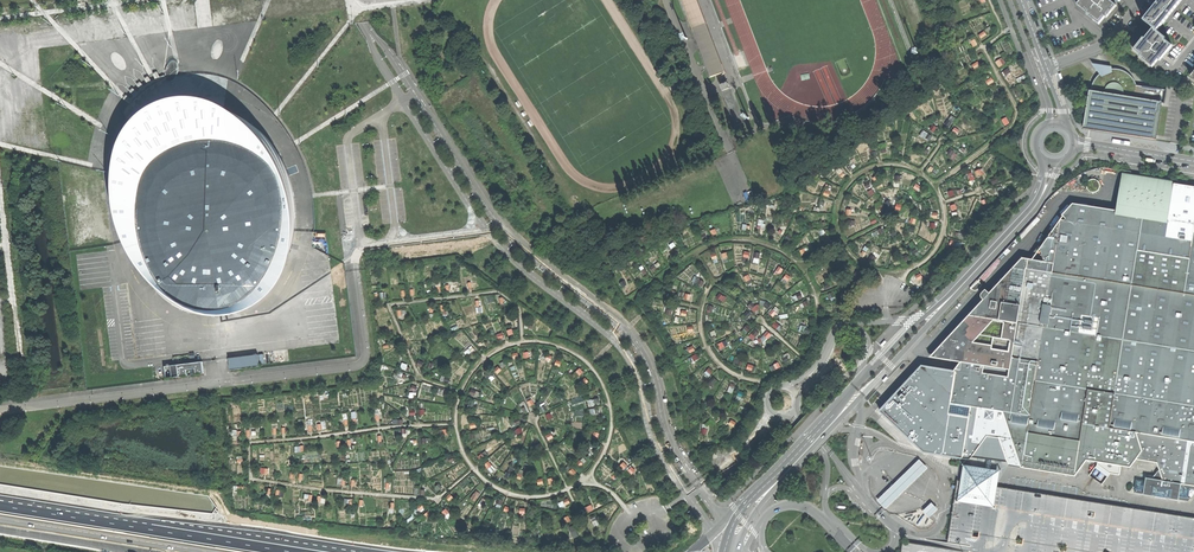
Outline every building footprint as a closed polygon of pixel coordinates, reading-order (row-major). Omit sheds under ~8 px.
[(1099,24),(1105,16),(1107,18),(1116,6),(1109,0),(1081,0),(1078,4),(1089,13),(1087,14),(1099,24)] [(1153,28),(1157,31),(1164,21),(1181,0),(1160,0),(1151,12),(1144,20),(1153,28)] [(1140,57),(1152,67),(1159,60),(1160,61),(1165,55),(1172,46),(1165,39),(1166,38),(1157,31),(1153,28),(1145,39),(1144,38),(1134,50),(1141,56),(1140,57)] [(167,70),(166,75),(166,78),(168,81),(170,82),(172,82),(174,81),(177,76),(179,70),(179,67),(179,64),(178,62),(176,61),(174,61),(171,63),(169,65),(167,70)] [(1090,90),(1086,127),(1158,139),(1164,102),(1166,103),(1167,90),(1137,85),(1135,81),(1132,77),(1128,73),(1125,71),(1121,70),(1117,69),(1114,69),(1110,70),(1106,71),(1103,73),(1101,74),(1099,76),(1096,79),(1095,82),(1094,85),(1093,87),(1093,91),(1090,90)] [(722,92),(735,127),(742,125),(727,84),(721,86),(723,92),(722,92)] [(189,119),(173,127),(162,136),(153,147),(145,160),(139,171),(135,183),(132,197),(131,213),(132,229),(133,239),(135,245),(139,260),(147,275),(155,287),(162,295),(170,301),(181,308),(190,312),(198,314),(208,315),(223,315),(234,313),(247,307),(260,299),(270,289),(275,282),(283,269),(289,256),(293,244),(296,230),(297,215),(296,203),(294,190),(290,175),(285,163),(277,150),(268,138),(258,129),(245,121),(231,116),(218,115),(203,115),(189,119)] [(1123,173),(1119,211),(1170,220),(1176,184),(1176,181),(1123,173)] [(1093,192),(1095,192),(1098,191),(1100,189),(1101,186),(1099,181),(1096,179),(1091,180),(1088,182),(1087,185),(1088,188),(1090,191),(1093,192)] [(925,453),(936,455),(947,456),(950,456),(962,458),(967,459),(970,459),(972,457),(988,460),(990,460),(992,460),(1009,463),(1009,465),(1022,466),(1026,467),(1032,468),(1044,470),(1049,471),(1076,475),(1083,465),(1087,459),(1100,461),(1117,464),(1121,465),(1131,466),(1137,459),(1147,460),(1158,462),(1160,470),(1158,470),(1153,478),(1147,477),(1144,480),(1137,479),(1135,488),(1138,489),(1135,492),(1189,501),(1192,497),(1190,497),(1191,488),(1193,489),(1193,187),(1192,187),(1176,184),(1170,220),(1119,211),(1074,203),(1063,214),(1066,217),(1065,221),(1061,220),(1041,249),(1045,262),(1023,258),(1015,266),(1016,267),(991,293),(986,289),(982,294),(981,296),(982,298),(984,300),(930,357),(961,362),(954,372),(925,367),(922,367),(906,383),(893,398),(888,403),(880,411),(908,437),(915,444),(925,453)] [(696,277),(693,282),(703,286),(705,281),(696,277)] [(231,358),(232,370),(261,367),(261,364),(261,361),(260,355),(231,358)] [(166,367),(167,379),(189,376),(188,370),(197,369),(198,375),(205,374),(204,362),(166,367)] [(581,368),(574,373),(576,377),(584,372),(581,368)] [(877,500),(885,509),(889,506),(890,505),(895,499),(896,499),(902,493),(903,492),(909,486),(910,485),(916,479),(917,479),(923,473),(924,472),(927,469),(919,460),(915,464),(909,470),(908,471),(902,477),(901,477),(894,483),(894,484),(888,490),(887,491),(881,496),(880,497),(877,500)] [(969,550),(969,551),(1193,551),(1193,517),(991,484),(981,482),(957,478),(953,509),(947,543),(970,547),(969,550)] [(932,503),(923,511),(929,518),(938,509),(932,503)] [(584,508),(587,513),(594,509),(592,504),(584,508)] [(522,527),(522,523),(514,522),(513,532),(515,532),(516,526),(522,527)] [(910,543),(902,542),(901,551),(962,551),(910,543)]
